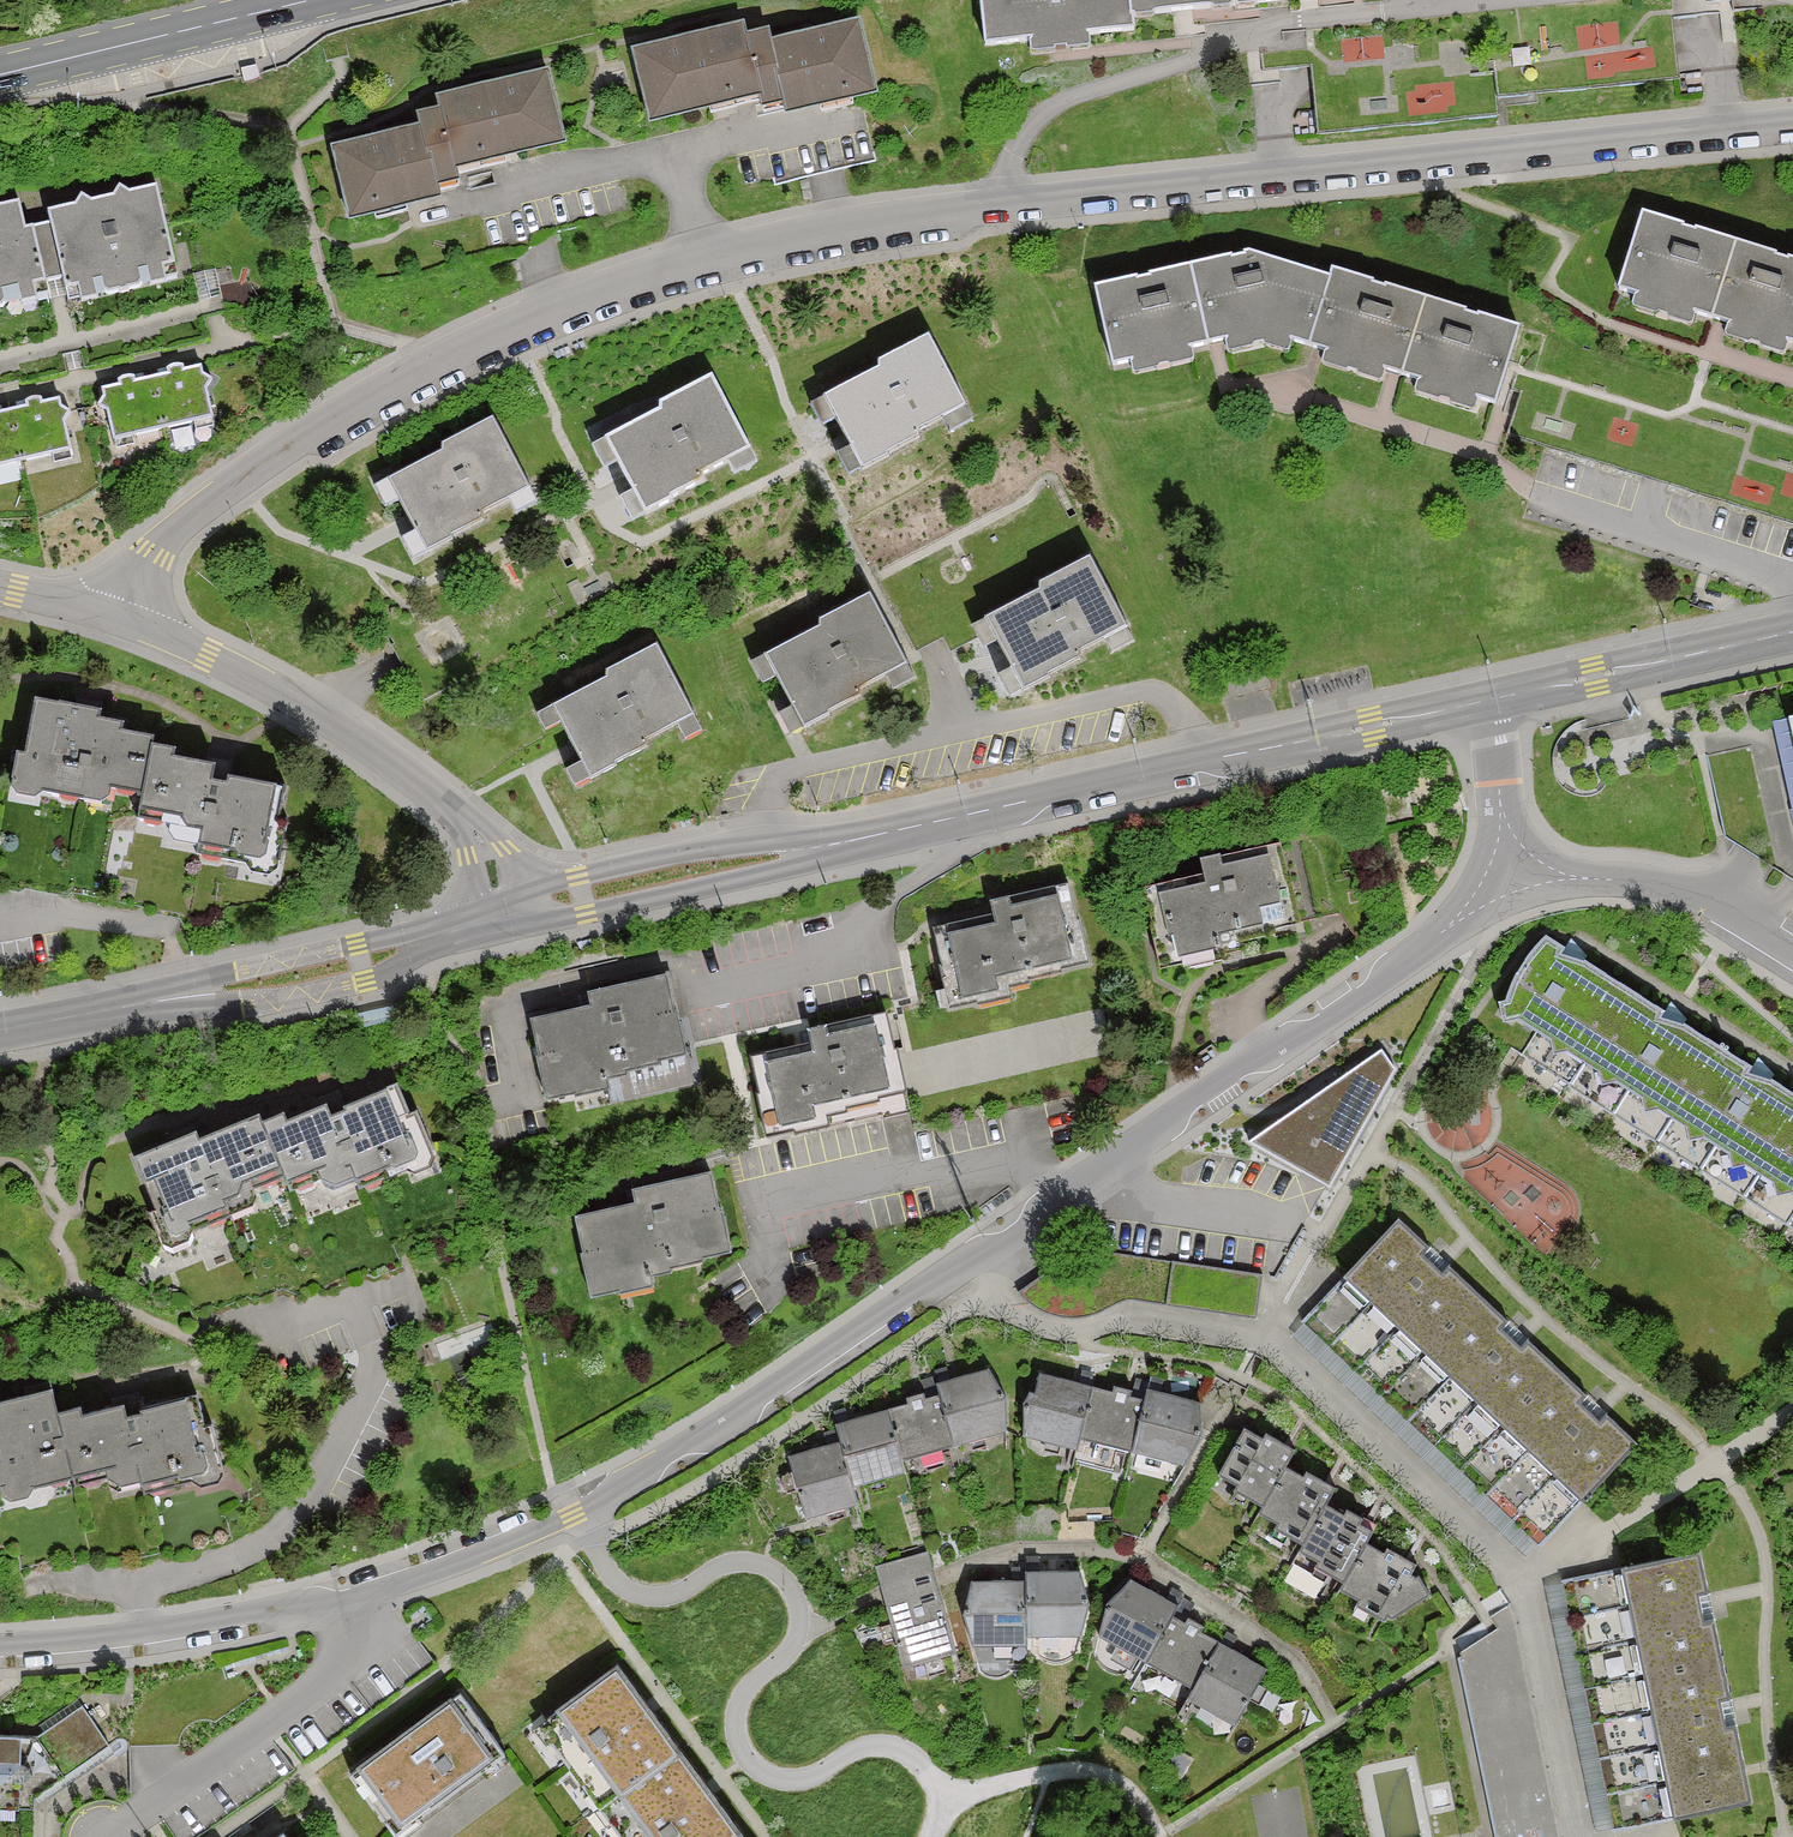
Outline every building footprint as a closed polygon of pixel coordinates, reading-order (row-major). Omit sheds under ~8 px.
[(994,54),(1043,50),(1044,66),(1096,62),(1095,41),(1143,37),(1141,21),(1140,0),(989,0),(994,54)] [(1141,21),(1250,12),(1249,0),(1140,0),(1141,21)] [(1250,12),(1342,4),(1342,0),(1249,0),(1250,12)] [(866,29),(774,53),(789,109),(792,121),(884,96),(866,29)] [(747,31),(640,59),(659,128),(766,100),(769,115),(789,109),(774,53),(771,39),(751,44),(747,31)] [(446,102),(449,112),(464,174),(573,148),(556,75),(446,102)] [(426,133),(337,155),(354,224),(448,202),(444,187),(465,182),(464,174),(449,112),(422,118),(426,133)] [(62,230),(46,234),(60,291),(87,285),(92,306),(186,284),(164,191),(58,216),(62,230)] [(44,310),(41,296),(60,291),(46,234),(30,238),(23,208),(0,213),(0,320),(44,310)] [(1655,219),(1624,311),(1792,361),(1792,265),(1655,219)] [(1258,262),(1101,294),(1126,402),(1282,366),(1312,384),(1345,284),(1258,262)] [(221,298),(216,269),(194,273),(199,302),(221,298)] [(1523,342),(1345,284),(1312,384),(1490,443),(1523,342)] [(886,371),(833,400),(870,468),(974,412),(935,339),(884,366),(886,371)] [(202,373),(154,384),(166,433),(214,422),(202,373)] [(154,384),(107,395),(119,445),(166,433),(154,384)] [(668,417),(615,446),(651,514),(756,458),(717,386),(666,413),(668,417)] [(62,409),(15,420),(26,469),(74,458),(62,409)] [(0,423),(0,476),(26,469),(15,420),(0,423)] [(449,459),(396,488),(432,556),(537,500),(497,427),(447,454),(449,459)] [(1048,595),(995,624),(1032,692),(1136,636),(1097,564),(1046,591),(1048,595)] [(829,632),(776,661),(812,729),(917,673),(877,600),(827,628),(829,632)] [(614,683),(561,712),(597,780),(702,724),(663,651),(612,678),(614,683)] [(105,719),(43,708),(25,805),(110,822),(116,794),(146,800),(157,745),(102,734),(105,719)] [(187,751),(157,745),(146,800),(142,822),(204,834),(198,869),(273,883),(288,807),(220,794),(223,776),(184,769),(187,751)] [(1305,925),(1291,858),(1233,870),(1231,860),(1200,866),(1204,888),(1169,895),(1184,970),(1242,958),(1238,939),(1305,925)] [(997,931),(961,936),(971,1006),(1013,1000),(1009,978),(1078,968),(1068,902),(1021,909),(1020,898),(993,902),(997,931)] [(213,940),(196,944),(198,953),(215,949),(213,940)] [(1641,998),(1555,942),(1507,1015),(1594,1071),(1641,998)] [(601,1012),(536,1024),(550,1099),(609,1088),(613,1107),(696,1092),(676,982),(598,996),(601,1012)] [(1728,1054),(1641,998),(1594,1071),(1681,1127),(1728,1054)] [(1388,1027),(1266,1123),(1336,1157),(1404,1041),(1388,1027)] [(819,1060),(778,1063),(781,1111),(764,1112),(766,1137),(823,1133),(822,1114),(883,1109),(878,1031),(818,1035),(819,1060)] [(1728,1054),(1681,1127),(1768,1183),(1792,1145),(1792,1096),(1728,1054)] [(336,1102),(273,1124),(296,1189),(353,1168),(362,1194),(425,1172),(400,1101),(343,1121),(336,1102)] [(273,1124),(147,1169),(175,1248),(250,1222),(244,1207),(296,1189),(273,1124)] [(1768,1183),(1792,1200),(1792,1145),(1768,1183)] [(733,1258),(720,1180),(638,1194),(641,1213),(586,1222),(599,1299),(678,1286),(675,1267),(733,1258)] [(1402,1225),(1347,1283),(1373,1308),(1399,1333),(1426,1358),(1481,1300),(1452,1272),(1444,1281),(1421,1259),(1429,1251),(1402,1225)] [(1373,1308),(1347,1283),(1314,1319),(1340,1343),(1373,1308)] [(1508,1326),(1481,1300),(1426,1358),(1452,1383),(1479,1408),(1506,1434),(1563,1373),(1534,1345),(1524,1355),(1501,1333),(1508,1326)] [(1373,1308),(1340,1343),(1366,1368),(1399,1333),(1373,1308)] [(1426,1358),(1399,1333),(1366,1368),(1392,1393),(1426,1358)] [(1452,1383),(1426,1358),(1392,1393),(1419,1418),(1452,1383)] [(938,1389),(940,1399),(954,1448),(1009,1433),(992,1373),(938,1389)] [(1590,1398),(1563,1373),(1506,1434),(1532,1458),(1558,1483),(1584,1507),(1641,1448),(1610,1419),(1602,1427),(1581,1407),(1590,1398)] [(1094,1392),(1041,1382),(1029,1443),(1082,1453),(1094,1392)] [(1479,1408),(1452,1383),(1419,1418),(1445,1443),(1479,1408)] [(1145,1402),(1094,1392),(1082,1453),(1133,1463),(1134,1456),(1145,1402)] [(1146,1394),(1145,1402),(1134,1456),(1190,1467),(1202,1405),(1146,1394)] [(940,1399),(888,1414),(902,1463),(954,1448),(940,1399)] [(0,1414),(0,1456),(8,1497),(81,1483),(70,1425),(65,1402),(0,1414)] [(1506,1434),(1479,1408),(1445,1443),(1473,1469),(1506,1434)] [(137,1412),(70,1425),(81,1483),(122,1476),(127,1505),(207,1490),(194,1420),(141,1430),(137,1412)] [(838,1428),(842,1444),(855,1488),(906,1474),(902,1463),(888,1414),(838,1428)] [(1299,1460),(1256,1434),(1225,1484),(1267,1510),(1295,1467),(1299,1460)] [(1532,1458),(1506,1434),(1473,1469),(1498,1493),(1532,1458)] [(842,1444),(794,1458),(813,1526),(862,1513),(855,1488),(842,1444)] [(1558,1483),(1532,1458),(1498,1493),(1525,1518),(1534,1508),(1558,1483)] [(1340,1495),(1295,1467),(1267,1510),(1262,1518),(1307,1546),(1331,1508),(1340,1495)] [(1551,1543),(1584,1507),(1558,1483),(1534,1508),(1525,1518),(1539,1532),(1551,1543)] [(1375,1536),(1331,1508),(1307,1546),(1301,1557),(1345,1584),(1369,1546),(1375,1536)] [(1429,1584),(1369,1546),(1345,1584),(1405,1622),(1429,1584)] [(927,1548),(879,1562),(891,1606),(940,1592),(927,1548)] [(1652,1680),(1725,1666),(1705,1563),(1632,1578),(1639,1612),(1645,1646),(1652,1680)] [(1027,1577),(1027,1587),(1028,1640),(1086,1639),(1085,1576),(1027,1577)] [(1582,1588),(1589,1622),(1639,1612),(1632,1578),(1582,1588)] [(1179,1610),(1134,1586),(1105,1639),(1149,1664),(1173,1621),(1179,1610)] [(1027,1587),(974,1588),(975,1647),(1028,1646),(1028,1640),(1027,1587)] [(940,1592),(891,1606),(907,1662),(956,1648),(940,1592)] [(1589,1622),(1596,1656),(1645,1646),(1639,1612),(1589,1622)] [(1223,1649),(1173,1621),(1149,1664),(1199,1691),(1223,1649)] [(1596,1656),(1603,1690),(1652,1680),(1645,1646),(1596,1656)] [(1266,1673),(1223,1649),(1199,1691),(1193,1701),(1237,1726),(1266,1673)] [(680,1752),(617,1666),(556,1710),(618,1797),(680,1752)] [(1673,1782),(1746,1768),(1725,1666),(1652,1680),(1659,1714),(1666,1748),(1673,1782)] [(1603,1690),(1609,1724),(1659,1714),(1652,1680),(1603,1690)] [(506,1754),(461,1694),(351,1776),(396,1836),(506,1754)] [(1609,1724),(1616,1758),(1666,1748),(1659,1714),(1609,1724)] [(26,1815),(25,1742),(0,1742),(0,1815),(26,1815)] [(1616,1758),(1623,1792),(1673,1782),(1666,1748),(1616,1758)] [(680,1752),(618,1797),(648,1836),(742,1836),(680,1752)] [(1746,1768),(1673,1782),(1679,1816),(1752,1801),(1746,1768)] [(1630,1825),(1679,1816),(1673,1782),(1623,1792),(1630,1825)]
